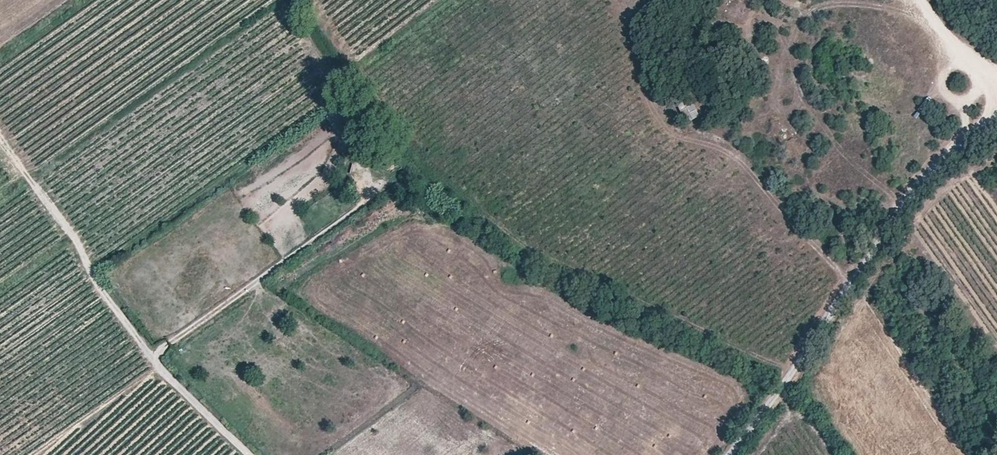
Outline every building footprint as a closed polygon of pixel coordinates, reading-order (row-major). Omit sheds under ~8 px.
[(687,123),(698,118),(690,102),(680,107),(687,123)] [(334,127),(339,119),(330,114),(325,121),(334,127)] [(365,131),(370,139),(381,132),(375,124),(365,131)]
